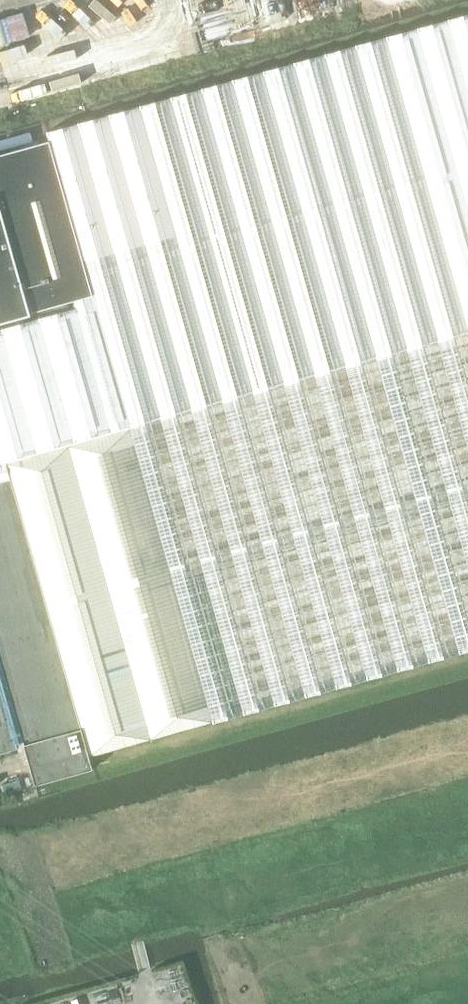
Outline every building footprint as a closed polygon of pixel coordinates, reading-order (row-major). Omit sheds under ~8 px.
[(17,748),(16,743),(24,741),(36,784),(93,768),(90,756),(467,650),(467,14),(47,132),(50,141),(0,154),(0,321),(74,300),(76,308),(0,329),(0,753),(17,748)] [(0,19),(0,42),(11,41),(8,18),(0,19)]
